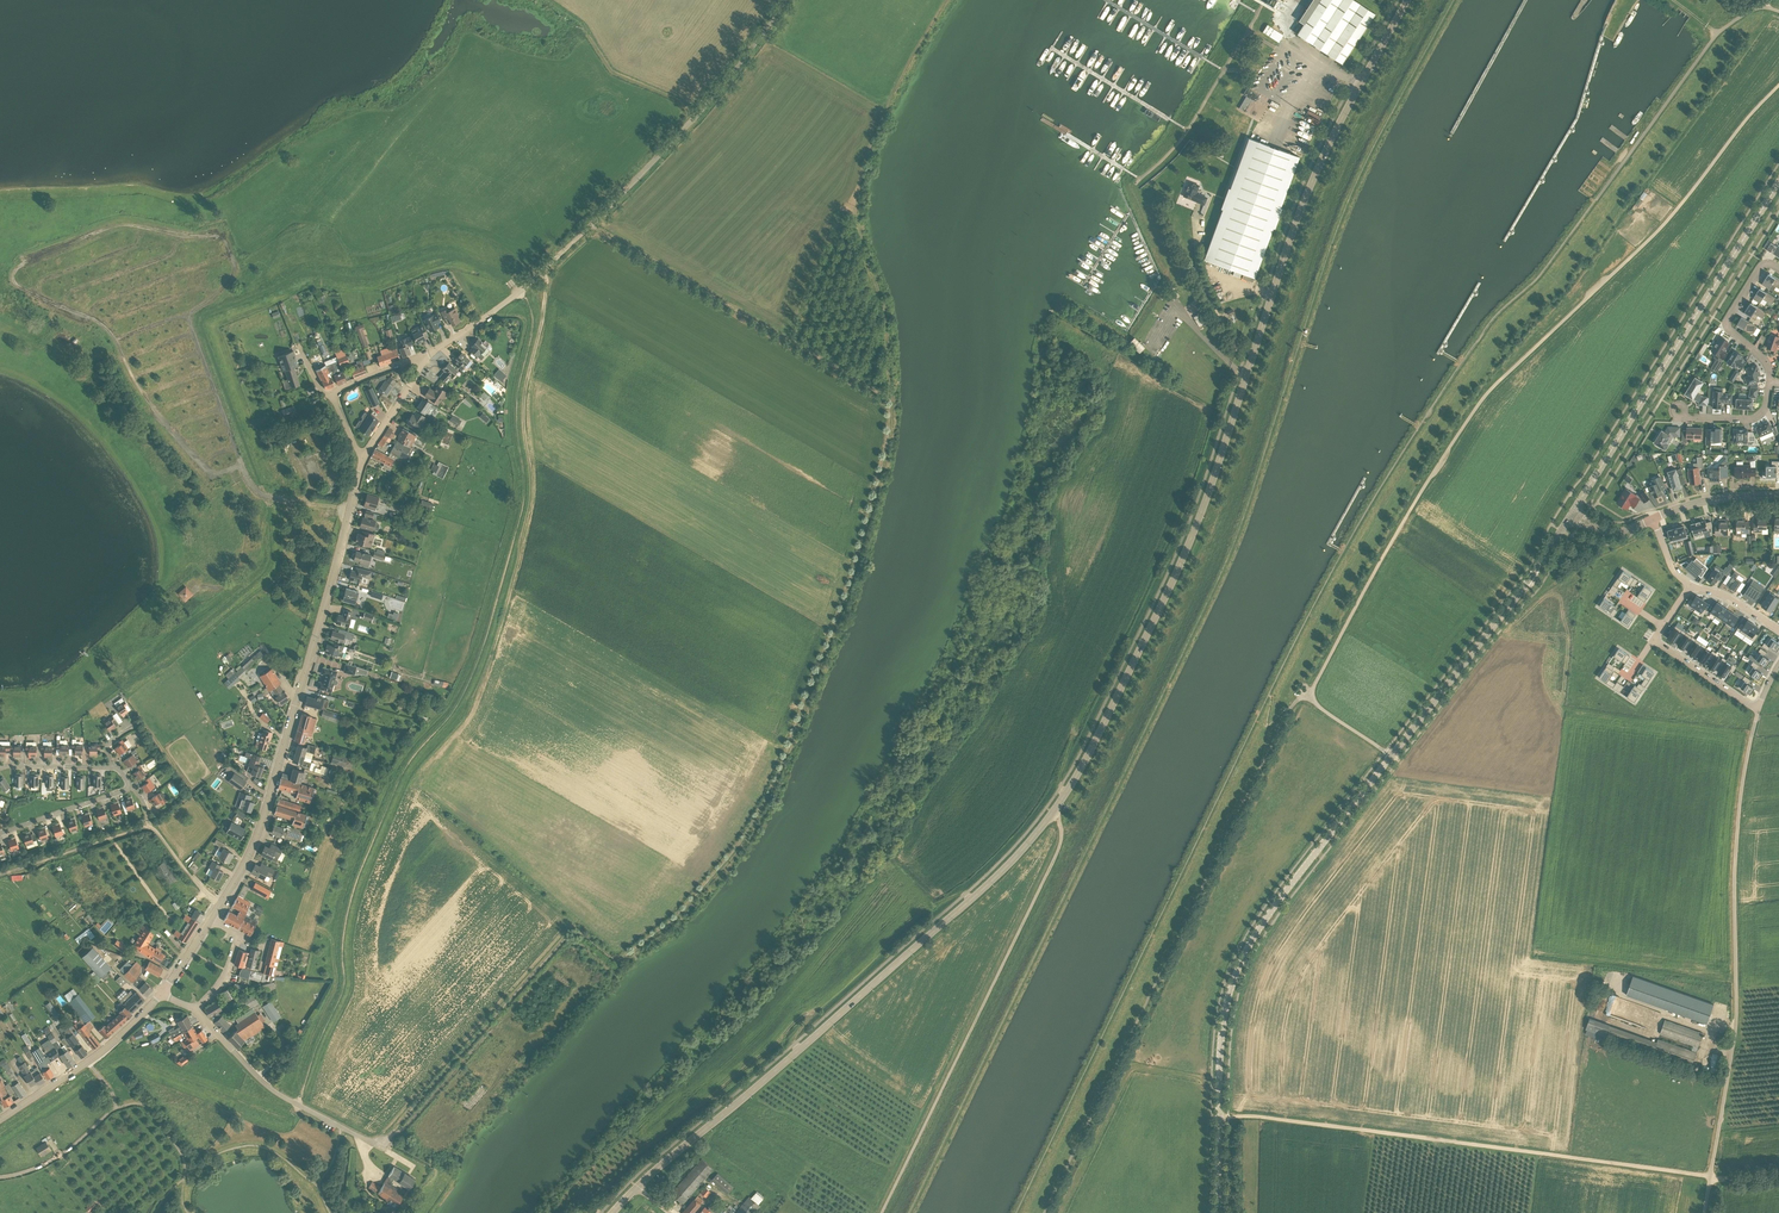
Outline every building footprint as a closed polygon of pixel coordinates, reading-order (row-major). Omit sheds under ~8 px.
[(1299,21),(1304,24),(1298,34),(1342,64),(1375,14),(1355,0),(1313,0),(1299,21)] [(1279,43),(1284,36),(1268,25),(1263,32),(1279,43)] [(1260,95),(1247,88),(1243,94),(1247,96),(1239,108),(1245,112),(1252,100),(1256,102),(1260,95)] [(1304,118),(1316,125),(1321,117),(1309,110),(1304,118)] [(1282,207),(1300,157),(1250,139),(1231,188),(1230,188),(1222,209),(1224,210),(1205,260),(1256,278),(1274,228),(1276,229),(1284,208),(1282,207)] [(1200,186),(1191,182),(1189,182),(1183,196),(1205,205),(1208,198),(1197,194),(1200,186)] [(1634,206),(1637,208),(1647,193),(1644,191),(1634,206)] [(1769,273),(1762,284),(1769,289),(1770,288),(1774,291),(1776,286),(1778,288),(1778,280),(1769,273)] [(1218,297),(1227,292),(1224,286),(1215,290),(1218,297)] [(1776,298),(1765,291),(1760,288),(1753,299),(1760,303),(1765,306),(1767,302),(1771,305),(1776,298)] [(314,292),(319,302),(320,301),(323,301),(324,300),(324,299),(326,298),(325,295),(324,295),(321,290),(314,292)] [(1767,312),(1756,305),(1751,302),(1744,313),(1755,320),(1758,315),(1763,318),(1767,312)] [(459,315),(456,310),(455,308),(450,311),(449,308),(442,312),(445,319),(448,317),(452,325),(460,321),(457,316),(459,315)] [(1202,329),(1208,325),(1210,323),(1202,312),(1199,314),(1198,313),(1197,313),(1197,315),(1194,317),(1195,320),(1201,316),(1206,323),(1200,327),(1202,329)] [(402,319),(400,313),(391,316),(392,322),(402,319)] [(441,321),(438,315),(437,313),(424,320),(430,331),(439,327),(437,323),(437,322),(441,321)] [(1758,327),(1747,320),(1742,317),(1737,324),(1753,334),(1758,327)] [(1180,321),(1173,318),(1167,333),(1174,336),(1180,321)] [(368,345),(363,329),(365,329),(363,323),(355,326),(356,331),(357,331),(363,347),(368,345)] [(428,335),(426,330),(423,324),(410,330),(417,344),(425,339),(424,337),(428,335)] [(385,341),(394,338),(391,329),(385,330),(387,336),(384,337),(385,341)] [(1770,333),(1767,342),(1769,343),(1767,347),(1776,350),(1778,345),(1778,346),(1778,336),(1770,333)] [(1724,351),(1726,348),(1729,343),(1727,342),(1728,341),(1725,339),(1725,338),(1722,336),(1722,337),(1721,336),(1712,351),(1716,354),(1714,357),(1718,360),(1719,359),(1723,361),(1728,353),(1724,351)] [(411,353),(408,346),(407,346),(407,345),(413,343),(410,337),(405,338),(401,339),(403,344),(404,347),(400,348),(402,356),(411,353)] [(486,347),(482,343),(478,339),(477,340),(476,340),(474,342),(474,343),(472,346),(473,347),(470,350),(478,357),(478,356),(481,360),(490,350),(486,347)] [(377,357),(378,360),(380,366),(400,359),(395,345),(387,348),(380,350),(382,355),(377,357)] [(1729,357),(1730,358),(1727,362),(1735,367),(1736,366),(1741,369),(1746,361),(1740,358),(1742,355),(1735,350),(1732,354),(1731,354),(1729,357)] [(285,389),(294,387),(300,385),(294,367),(298,366),(293,351),(278,356),(283,372),(285,371),(288,379),(282,381),(285,389)] [(454,363),(460,368),(463,371),(464,370),(466,367),(467,368),(468,368),(472,363),(472,362),(462,352),(456,359),(457,360),(454,363)] [(315,357),(320,367),(325,364),(320,354),(315,357)] [(349,363),(346,355),(338,358),(341,367),(349,363)] [(367,373),(364,367),(361,360),(357,362),(358,364),(349,367),(354,378),(367,373)] [(341,367),(338,361),(330,364),(326,366),(331,377),(334,375),(338,385),(346,381),(341,367)] [(458,371),(454,368),(449,363),(446,366),(445,366),(442,369),(446,372),(445,373),(444,372),(440,377),(447,383),(458,371)] [(1745,377),(1746,379),(1748,385),(1759,381),(1758,376),(1760,375),(1757,365),(1746,369),(1749,375),(1745,377)] [(331,377),(326,366),(322,368),(316,370),(326,389),(335,386),(331,377)] [(506,375),(499,368),(494,374),(501,381),(506,375)] [(1736,370),(1729,380),(1733,383),(1740,372),(1736,370)] [(386,380),(378,391),(386,397),(394,386),(393,385),(395,381),(389,377),(387,381),(386,380)] [(1704,382),(1701,380),(1696,377),(1685,394),(1693,399),(1694,398),(1699,401),(1699,404),(1708,405),(1708,397),(1703,396),(1698,393),(1704,382)] [(448,393),(443,390),(438,386),(434,392),(429,389),(425,395),(438,404),(442,398),(444,399),(448,393)] [(1759,388),(1753,387),(1751,386),(1749,396),(1749,397),(1749,399),(1737,398),(1736,407),(1753,408),(1753,399),(1753,397),(1757,398),(1759,388)] [(366,390),(373,406),(380,403),(372,387),(366,390)] [(1713,397),(1712,401),(1713,401),(1713,407),(1722,408),(1722,401),(1724,401),(1724,402),(1732,403),(1732,394),(1723,393),(1723,388),(1714,387),(1713,397)] [(481,396),(484,399),(484,400),(487,402),(491,398),(489,396),(484,392),(481,396)] [(312,404),(320,400),(318,395),(310,399),(312,404)] [(423,398),(416,408),(430,417),(436,407),(423,398)] [(294,406),(282,410),(284,417),(296,413),(294,406)] [(423,423),(426,418),(417,411),(414,415),(412,414),(409,419),(408,418),(406,421),(407,422),(407,423),(416,429),(421,422),(423,423)] [(371,430),(372,431),(375,425),(378,420),(370,414),(369,415),(366,413),(365,413),(362,416),(363,418),(361,420),(359,420),(356,425),(357,428),(368,435),(371,430)] [(489,419),(483,413),(480,416),(486,422),(489,419)] [(462,420),(453,416),(450,421),(459,426),(462,420)] [(1772,428),(1771,427),(1769,422),(1756,427),(1760,437),(1768,434),(1769,437),(1778,433),(1775,426),(1772,428)] [(1680,437),(1680,433),(1680,427),(1668,427),(1665,432),(1662,430),(1655,442),(1666,449),(1674,437),(1680,437)] [(1702,439),(1702,434),(1702,428),(1687,427),(1687,430),(1682,430),(1682,442),(1684,442),(1687,442),(1687,438),(1702,439)] [(385,435),(392,439),(392,438),(394,439),(396,435),(392,433),(393,430),(389,428),(385,435)] [(417,436),(409,432),(403,428),(399,437),(400,437),(398,441),(414,449),(415,450),(416,449),(411,446),(417,436)] [(1722,442),(1722,434),(1722,428),(1715,428),(1715,430),(1712,430),(1712,429),(1711,429),(1711,431),(1706,431),(1706,444),(1710,444),(1710,443),(1715,443),(1715,441),(1722,442)] [(1759,445),(1756,438),(1747,438),(1748,429),(1735,429),(1734,436),(1733,437),(1733,439),(1734,440),(1734,443),(1737,443),(1737,444),(1739,445),(1742,445),(1743,444),(1748,444),(1748,445),(1759,445)] [(392,439),(385,435),(379,444),(383,447),(389,437),(392,439)] [(391,453),(397,456),(409,462),(415,451),(413,450),(414,449),(398,441),(397,441),(391,453)] [(389,470),(395,459),(389,456),(375,449),(371,456),(385,463),(383,467),(389,470)] [(1700,482),(1700,477),(1698,468),(1703,467),(1702,456),(1697,457),(1697,463),(1693,463),(1694,467),(1688,468),(1688,472),(1688,478),(1690,478),(1691,484),(1700,482)] [(439,461),(437,465),(439,466),(436,472),(434,471),(433,473),(443,479),(449,466),(439,461)] [(1728,470),(1728,466),(1728,461),(1726,461),(1724,463),(1724,466),(1720,465),(1720,469),(1710,469),(1710,479),(1720,479),(1720,477),(1723,477),(1723,476),(1728,476),(1728,470)] [(1772,461),(1772,466),(1766,466),(1766,471),(1763,471),(1763,478),(1772,478),(1772,477),(1777,477),(1777,474),(1778,474),(1778,461),(1772,461)] [(1756,475),(1756,464),(1735,464),(1735,476),(1737,476),(1737,478),(1741,478),(1741,476),(1750,477),(1751,475),(1756,475)] [(1685,483),(1684,477),(1681,468),(1677,471),(1676,469),(1667,471),(1669,475),(1666,476),(1671,488),(1672,487),(1673,490),(1682,487),(1681,484),(1685,483)] [(1663,493),(1661,489),(1665,487),(1660,476),(1652,480),(1654,484),(1649,486),(1651,490),(1650,490),(1652,494),(1653,493),(1654,497),(1663,493)] [(1637,494),(1636,495),(1626,488),(1617,502),(1621,504),(1620,505),(1620,506),(1622,507),(1624,507),(1624,506),(1627,509),(1630,504),(1635,506),(1640,499),(1641,498),(1644,502),(1650,498),(1645,491),(1639,495),(1637,494)] [(379,497),(373,496),(367,494),(363,506),(376,510),(379,497)] [(421,505),(420,506),(431,509),(433,504),(422,500),(421,505)] [(360,527),(366,528),(373,530),(376,530),(379,529),(380,525),(378,523),(375,522),(376,521),(368,518),(368,516),(376,518),(377,514),(374,513),(366,510),(365,515),(364,518),(363,517),(360,527)] [(390,511),(388,517),(395,520),(397,514),(390,511)] [(1754,520),(1754,532),(1762,532),(1762,529),(1767,529),(1767,522),(1767,516),(1766,516),(1765,516),(1763,516),(1758,516),(1758,520),(1754,520)] [(1737,533),(1737,536),(1742,536),(1742,533),(1749,533),(1749,522),(1745,522),(1745,518),(1741,518),(1740,517),(1738,517),(1737,518),(1737,524),(1737,533)] [(1716,526),(1716,535),(1721,535),(1728,535),(1728,526),(1728,520),(1727,520),(1727,519),(1725,519),(1724,520),(1719,520),(1719,524),(1716,524),(1716,526)] [(1696,523),(1691,524),(1693,534),(1694,534),(1694,536),(1706,533),(1707,536),(1712,535),(1712,524),(1711,521),(1706,523),(1706,520),(1700,522),(1696,523)] [(1684,526),(1668,530),(1671,540),(1672,542),(1687,538),(1686,536),(1687,535),(1684,526)] [(375,534),(369,532),(363,531),(362,534),(358,533),(356,542),(361,544),(368,546),(372,547),(375,534)] [(372,555),(362,553),(356,551),(356,553),(355,553),(353,554),(353,556),(353,558),(354,558),(354,560),(362,562),(361,565),(369,567),(372,555)] [(376,552),(375,552),(373,557),(383,560),(385,555),(384,555),(376,552)] [(1688,561),(1680,563),(1697,575),(1704,566),(1694,559),(1690,563),(1688,561)] [(1727,567),(1725,569),(1726,570),(1729,572),(1730,572),(1734,566),(1730,563),(1727,567)] [(351,570),(349,579),(360,582),(362,576),(370,579),(372,571),(359,568),(358,572),(351,570)] [(1709,572),(1706,577),(1708,578),(1707,579),(1708,579),(1707,580),(1711,582),(1711,581),(1714,584),(1716,581),(1718,579),(1720,580),(1724,574),(1725,572),(1721,569),(1719,572),(1714,569),(1711,573),(1709,572)] [(1618,577),(1611,588),(1617,592),(1619,589),(1617,587),(1622,580),(1630,586),(1631,584),(1635,578),(1624,571),(1623,571),(1622,573),(1619,578),(1618,577)] [(1732,575),(1725,585),(1730,588),(1735,591),(1737,590),(1742,582),(1737,578),(1739,574),(1735,571),(1732,575)] [(1751,583),(1743,595),(1747,598),(1748,597),(1755,601),(1762,591),(1762,590),(1752,583),(1751,583)] [(1645,585),(1637,597),(1645,602),(1652,591),(1652,590),(1650,588),(1645,585)] [(178,593),(185,602),(193,595),(187,586),(178,593)] [(359,592),(352,589),(346,588),(343,600),(356,604),(356,601),(357,600),(358,600),(358,599),(358,598),(359,598),(359,597),(359,596),(358,595),(359,592)] [(383,594),(372,591),(370,596),(382,600),(382,599),(383,595),(383,594)] [(1761,606),(1771,613),(1778,602),(1778,598),(1770,592),(1761,606)] [(1690,598),(1686,605),(1689,607),(1690,606),(1695,609),(1696,608),(1702,599),(1697,595),(1693,600),(1690,598)] [(1601,603),(1599,606),(1600,607),(1610,614),(1614,608),(1616,606),(1604,599),(1601,603)] [(1702,599),(1696,608),(1701,612),(1700,614),(1703,616),(1707,610),(1704,608),(1708,603),(1702,599)] [(1717,602),(1710,612),(1715,616),(1716,616),(1723,606),(1717,602)] [(1716,616),(1715,617),(1720,621),(1722,619),(1728,609),(1723,606),(1716,616)] [(1629,609),(1621,621),(1625,624),(1628,626),(1629,625),(1636,614),(1629,609)] [(1728,609),(1722,619),(1727,622),(1733,613),(1728,609)] [(352,612),(350,611),(344,610),(343,616),(338,614),(336,623),(349,627),(352,618),(351,618),(352,612)] [(374,615),(365,612),(363,618),(372,621),(374,616),(374,615)] [(1727,622),(1725,624),(1731,628),(1739,617),(1733,613),(1727,622)] [(1741,623),(1737,629),(1745,635),(1753,624),(1748,620),(1744,625),(1741,623)] [(1753,624),(1745,635),(1754,641),(1758,635),(1755,633),(1759,628),(1753,624)] [(1670,634),(1668,638),(1674,642),(1678,636),(1682,638),(1686,632),(1676,625),(1672,631),(1671,630),(1669,633),(1670,634)] [(340,629),(339,633),(333,631),(330,638),(342,642),(344,638),(347,639),(352,640),(355,634),(340,629)] [(1682,638),(1678,644),(1684,649),(1688,643),(1692,645),(1696,639),(1686,632),(1682,638)] [(1762,646),(1768,650),(1771,647),(1777,651),(1778,648),(1778,643),(1769,636),(1762,646)] [(1692,645),(1688,651),(1694,656),(1698,650),(1702,652),(1705,648),(1706,646),(1696,639),(1692,645)] [(325,651),(342,657),(344,652),(342,652),(344,646),(333,642),(331,645),(328,644),(325,651)] [(1614,655),(1614,656),(1625,663),(1630,656),(1620,649),(1619,648),(1617,651),(1614,655)] [(1702,652),(1698,658),(1704,663),(1709,656),(1712,659),(1715,655),(1717,653),(1713,650),(1711,652),(1705,648),(1702,652)] [(1761,648),(1754,658),(1767,666),(1771,659),(1765,655),(1767,652),(1761,648)] [(224,683),(230,688),(264,657),(260,651),(236,672),(233,668),(225,675),(228,679),(224,683)] [(1712,659),(1708,665),(1715,669),(1719,663),(1722,666),(1725,662),(1727,660),(1723,657),(1721,659),(1715,655),(1712,659)] [(1752,665),(1748,672),(1759,679),(1763,673),(1757,669),(1759,665),(1753,661),(1751,665),(1752,665)] [(1722,666),(1718,672),(1725,676),(1729,670),(1733,673),(1737,666),(1733,664),(1731,666),(1725,662),(1722,666)] [(357,667),(346,664),(344,672),(355,675),(355,674),(357,667)] [(1639,683),(1637,686),(1642,690),(1643,690),(1645,687),(1650,680),(1649,679),(1652,675),(1654,672),(1653,672),(1643,664),(1638,672),(1646,677),(1641,684),(1639,683)] [(1600,676),(1599,677),(1602,679),(1606,682),(1617,690),(1621,684),(1617,682),(1616,684),(1609,679),(1614,671),(1612,670),(1607,666),(1600,676)] [(368,670),(357,667),(355,674),(358,675),(358,674),(362,675),(363,674),(366,675),(368,670)] [(274,698),(276,697),(280,704),(289,698),(285,691),(284,692),(279,684),(281,683),(272,668),(260,676),(269,691),(270,691),(274,698)] [(338,672),(329,669),(323,668),(322,673),(325,674),(323,683),(319,682),(318,688),(332,692),(334,684),(337,685),(338,684),(338,683),(338,681),(337,680),(336,679),(338,672)] [(399,674),(392,671),(390,678),(397,680),(399,674)] [(1739,686),(1738,687),(1742,690),(1743,689),(1751,694),(1755,687),(1749,683),(1751,680),(1745,676),(1738,685),(1739,686)] [(258,683),(251,689),(254,695),(263,690),(258,683)] [(1629,693),(1627,696),(1632,699),(1635,701),(1635,700),(1642,690),(1637,686),(1635,685),(1629,693)] [(305,704),(306,704),(321,708),(324,698),(315,696),(315,698),(313,698),(307,696),(305,704)] [(127,704),(125,701),(125,700),(116,706),(123,717),(125,715),(124,714),(129,711),(125,706),(127,704)] [(342,716),(323,710),(321,716),(325,718),(339,723),(342,716)] [(116,713),(112,715),(113,716),(104,722),(111,733),(113,731),(112,730),(116,727),(116,726),(119,725),(118,724),(122,721),(116,713)] [(263,713),(259,717),(266,723),(271,719),(263,713)] [(312,716),(308,715),(302,713),(295,740),(305,743),(307,735),(312,737),(317,719),(312,718),(312,716)] [(260,742),(257,741),(256,746),(266,749),(268,743),(269,741),(269,739),(270,740),(272,732),(264,730),(263,733),(262,733),(260,742)] [(67,743),(67,744),(60,744),(60,739),(57,739),(57,744),(57,748),(60,748),(60,757),(60,755),(67,755),(68,743),(67,743)] [(132,745),(128,739),(124,742),(122,739),(119,742),(120,744),(113,749),(114,749),(115,748),(119,754),(132,745)] [(43,741),(43,746),(41,746),(41,750),(44,750),(44,758),(47,758),(47,757),(52,757),(52,745),(52,741),(43,741)] [(31,758),(31,756),(36,756),(36,744),(36,742),(27,742),(27,746),(26,746),(26,745),(26,750),(29,750),(29,758),(31,758)] [(82,742),(82,744),(72,744),(72,746),(72,747),(72,748),(75,748),(75,756),(76,755),(83,755),(83,742),(82,742)] [(100,744),(94,744),(90,744),(90,755),(95,755),(95,757),(97,757),(97,748),(100,749),(100,744)] [(295,753),(312,758),(313,753),(314,753),(316,746),(308,744),(307,747),(298,745),(295,753)] [(252,753),(246,751),(245,756),(250,758),(248,765),(252,766),(250,773),(260,776),(264,767),(258,765),(261,756),(252,753)] [(315,763),(310,762),(312,758),(295,753),(293,761),(302,764),(301,766),(313,770),(314,767),(315,763)] [(353,759),(334,753),(331,762),(351,767),(353,759)] [(137,760),(133,754),(132,755),(122,762),(123,762),(124,761),(128,767),(129,766),(131,769),(137,765),(135,762),(137,760)] [(137,779),(138,779),(140,782),(146,777),(144,774),(146,773),(140,764),(137,766),(139,769),(131,774),(132,775),(133,774),(137,779)] [(313,770),(327,775),(329,768),(322,765),(321,769),(314,767),(313,770)] [(299,770),(293,768),(290,780),(301,783),(303,771),(299,770)] [(228,781),(240,789),(246,781),(234,772),(228,781)] [(14,786),(15,786),(21,786),(23,786),(23,785),(22,785),(22,775),(23,775),(22,775),(22,773),(18,773),(18,775),(15,775),(15,785),(14,785),(14,786)] [(88,775),(88,786),(101,786),(101,785),(101,775),(101,773),(97,773),(97,775),(88,775)] [(30,786),(31,786),(37,786),(38,786),(38,776),(38,775),(38,774),(34,774),(34,775),(30,775),(30,776),(30,782),(30,785),(30,786)] [(53,776),(53,774),(49,774),(49,775),(46,775),(46,776),(46,786),(45,786),(47,786),(47,790),(52,790),(52,789),(55,789),(55,786),(54,786),(53,786),(53,776),(54,776),(53,776)] [(69,777),(69,775),(65,775),(65,777),(61,777),(61,787),(61,788),(69,788),(69,787),(69,777)] [(84,777),(84,775),(80,775),(80,777),(76,777),(77,777),(77,787),(76,787),(76,788),(85,788),(84,788),(84,778),(85,778),(85,777),(84,777)] [(2,777),(0,779),(0,780),(0,781),(0,786),(4,791),(3,791),(4,791),(10,786),(4,778),(3,778),(2,777)] [(146,792),(155,786),(149,777),(145,779),(147,782),(140,787),(141,787),(142,786),(146,792)] [(309,802),(313,787),(281,778),(278,788),(282,789),(297,794),(296,799),(309,802)] [(155,805),(160,801),(162,804),(165,801),(159,792),(149,800),(151,802),(152,801),(155,805)] [(251,796),(246,794),(240,792),(235,806),(251,811),(254,802),(250,801),(251,796)] [(135,808),(134,805),(131,796),(127,797),(128,799),(124,800),(128,810),(135,808)] [(301,806),(284,800),(279,798),(277,805),(282,806),(299,812),(299,811),(301,806)] [(122,812),(119,805),(117,800),(114,802),(114,803),(111,805),(114,815),(122,812)] [(282,807),(278,805),(277,805),(274,813),(293,819),(292,824),(294,825),(293,827),(303,830),(302,829),(307,814),(299,811),(299,812),(282,806),(282,807)] [(100,808),(96,810),(100,820),(107,817),(103,806),(99,807),(100,808)] [(235,815),(243,819),(245,814),(238,810),(235,815)] [(85,815),(82,816),(85,826),(93,823),(89,812),(85,813),(85,815)] [(71,820),(67,821),(71,831),(78,829),(74,817),(70,818),(71,820)] [(56,825),(53,826),(56,836),(63,834),(59,822),(56,823),(56,825)] [(246,830),(241,827),(231,822),(226,831),(241,839),(246,830)] [(283,827),(280,826),(274,824),(271,832),(276,834),(275,835),(281,837),(282,833),(286,835),(285,836),(302,842),(304,834),(302,833),(303,830),(293,827),(292,827),(292,829),(288,827),(286,831),(283,830),(283,827)] [(41,829),(38,830),(41,840),(48,838),(44,826),(41,827),(41,829)] [(26,834),(23,835),(27,845),(34,843),(30,831),(26,832),(26,834)] [(12,839),(8,840),(12,850),(19,848),(15,836),(11,837),(12,839)] [(223,848),(226,844),(216,838),(214,843),(219,846),(217,850),(215,854),(229,861),(233,853),(223,848)] [(262,854),(276,861),(282,848),(271,843),(269,847),(265,845),(263,850),(264,851),(262,854)] [(297,848),(291,846),(289,852),(300,856),(302,850),(297,848)] [(155,866),(166,885),(176,879),(165,860),(155,866)] [(221,865),(216,862),(212,860),(206,873),(219,880),(223,872),(219,869),(221,865)] [(251,872),(264,879),(266,874),(270,877),(274,869),(262,863),(260,866),(256,864),(251,872)] [(267,898),(271,891),(255,882),(251,889),(267,898)] [(239,896),(244,898),(249,888),(245,885),(239,896)] [(250,903),(243,899),(238,896),(236,899),(232,905),(240,910),(236,916),(229,911),(224,920),(239,929),(241,923),(245,915),(250,903)] [(186,914),(199,922),(204,914),(196,909),(191,916),(191,917),(186,914)] [(186,942),(199,922),(186,914),(183,919),(188,922),(181,932),(176,929),(173,934),(186,942)] [(244,932),(252,918),(245,915),(241,923),(239,929),(244,932)] [(250,935),(258,922),(252,918),(244,932),(250,935)] [(156,931),(150,927),(152,924),(145,919),(142,923),(139,921),(134,929),(137,931),(137,932),(140,934),(140,935),(140,934),(150,940),(156,931)] [(79,944),(88,936),(84,932),(76,939),(75,939),(79,944)] [(148,944),(150,940),(140,934),(140,935),(140,934),(132,946),(150,957),(155,948),(148,944)] [(117,939),(113,944),(122,951),(126,945),(117,939)] [(280,941),(277,940),(272,939),(265,963),(267,964),(264,973),(271,975),(280,941)] [(93,946),(82,956),(100,976),(111,966),(93,946)] [(159,963),(164,954),(155,948),(150,957),(159,963)] [(255,969),(259,950),(252,948),(250,953),(247,965),(246,967),(255,969)] [(247,965),(250,953),(239,949),(235,964),(243,966),(241,970),(239,976),(248,979),(251,970),(245,968),(246,965),(247,965)] [(124,974),(142,991),(147,995),(153,988),(145,981),(139,976),(145,968),(147,969),(159,976),(163,969),(149,961),(146,966),(144,964),(142,966),(136,961),(124,974)] [(93,971),(88,976),(95,984),(101,979),(93,971)] [(108,975),(106,972),(100,978),(102,980),(108,975)] [(121,975),(116,980),(119,983),(124,978),(121,975)] [(1714,1004),(1634,975),(1627,994),(1707,1023),(1714,1004)] [(274,982),(263,985),(265,991),(275,988),(274,982)] [(89,1020),(95,1015),(73,988),(64,995),(86,1022),(89,1020)] [(230,988),(220,993),(225,1003),(235,997),(230,988)] [(136,991),(134,994),(130,990),(128,992),(131,996),(140,1005),(145,1000),(136,991)] [(140,1005),(131,996),(128,992),(120,1000),(131,1013),(140,1005)] [(253,992),(237,1002),(243,1013),(260,1003),(253,992)] [(133,1014),(131,1013),(120,1000),(121,1001),(117,1005),(121,1009),(119,1011),(120,1012),(117,1015),(123,1022),(133,1014)] [(282,1019),(278,1012),(270,1000),(262,1006),(273,1021),(275,1024),(282,1019)] [(222,1009),(217,1001),(205,1008),(209,1016),(212,1019),(221,1014),(220,1011),(222,1009)] [(46,1005),(54,1016),(58,1013),(50,1002),(46,1005)] [(235,1025),(255,1011),(253,1008),(230,1021),(234,1026),(235,1025)] [(237,1047),(241,1043),(245,1039),(265,1026),(255,1011),(235,1025),(234,1026),(235,1026),(236,1025),(238,1028),(237,1029),(228,1037),(237,1047)] [(106,1038),(123,1022),(117,1015),(105,1025),(104,1024),(98,1029),(106,1038)] [(174,1038),(193,1025),(187,1015),(178,1021),(180,1026),(174,1029),(173,1027),(169,1030),(173,1037),(174,1037),(174,1038)] [(215,1022),(223,1031),(231,1025),(222,1015),(219,1018),(215,1022)] [(90,1029),(85,1023),(84,1024),(80,1019),(74,1024),(93,1048),(100,1043),(89,1030),(90,1029)] [(1590,1019),(1586,1030),(1654,1053),(1658,1042),(1590,1019)] [(1703,1033),(1665,1020),(1660,1034),(1693,1045),(1691,1050),(1659,1039),(1658,1042),(1654,1053),(1686,1064),(1692,1066),(1703,1033)] [(88,1053),(82,1045),(81,1045),(66,1024),(59,1029),(64,1037),(62,1039),(67,1046),(71,1045),(72,1045),(81,1057),(88,1053)] [(187,1038),(197,1032),(193,1025),(174,1038),(177,1040),(182,1037),(184,1040),(181,1042),(187,1038)] [(43,1029),(50,1040),(60,1055),(68,1066),(75,1061),(67,1049),(64,1051),(57,1039),(48,1026),(43,1029)] [(137,1030),(138,1032),(134,1033),(136,1040),(145,1037),(142,1027),(137,1030)] [(196,1038),(200,1043),(207,1038),(202,1029),(197,1032),(187,1038),(189,1042),(196,1038)] [(22,1037),(28,1047),(32,1044),(26,1034),(22,1037)] [(159,1035),(150,1039),(152,1043),(161,1039),(159,1035)] [(200,1043),(196,1038),(189,1042),(187,1038),(181,1042),(184,1047),(188,1045),(190,1049),(200,1043)] [(42,1045),(49,1055),(52,1060),(60,1055),(50,1040),(42,1045)] [(23,1047),(31,1060),(34,1058),(26,1045),(23,1047)] [(47,1063),(51,1061),(47,1055),(38,1060),(39,1063),(38,1063),(47,1078),(54,1074),(50,1067),(49,1067),(47,1063)] [(181,1065),(188,1060),(186,1056),(184,1057),(183,1056),(179,1059),(180,1060),(177,1062),(181,1065)] [(34,1076),(31,1071),(25,1062),(24,1062),(20,1065),(18,1066),(30,1086),(37,1081),(34,1076)] [(12,1072),(14,1071),(8,1063),(1,1067),(4,1071),(3,1071),(16,1091),(20,1096),(20,1097),(26,1093),(23,1088),(12,1072)] [(45,1080),(42,1075),(37,1066),(34,1068),(34,1069),(31,1071),(34,1076),(37,1081),(39,1084),(45,1080)] [(14,1101),(5,1084),(1,1078),(0,1079),(0,1099),(4,1106),(14,1101)] [(40,1153),(41,1156),(51,1150),(48,1145),(46,1147),(44,1143),(36,1148),(40,1153)] [(714,1169),(706,1163),(702,1159),(671,1193),(683,1204),(714,1169)] [(404,1196),(412,1184),(415,1179),(404,1172),(394,1166),(384,1183),(403,1195),(403,1196),(404,1196)] [(734,1187),(718,1172),(712,1179),(728,1193),(734,1187)] [(403,1195),(384,1183),(381,1187),(372,1182),(369,1187),(374,1190),(397,1205),(403,1195)] [(707,1197),(711,1192),(704,1187),(700,1192),(707,1197)] [(701,1204),(700,1203),(703,1200),(698,1195),(695,1199),(694,1198),(682,1212),(693,1212),(701,1204)] [(734,1212),(754,1212),(760,1206),(749,1196),(734,1212)] [(85,1209),(88,1212),(92,1209),(96,1206),(93,1203),(89,1206),(85,1209)] [(711,1203),(708,1205),(707,1208),(706,1206),(700,1212),(724,1212),(718,1208),(717,1209),(711,1203)]
